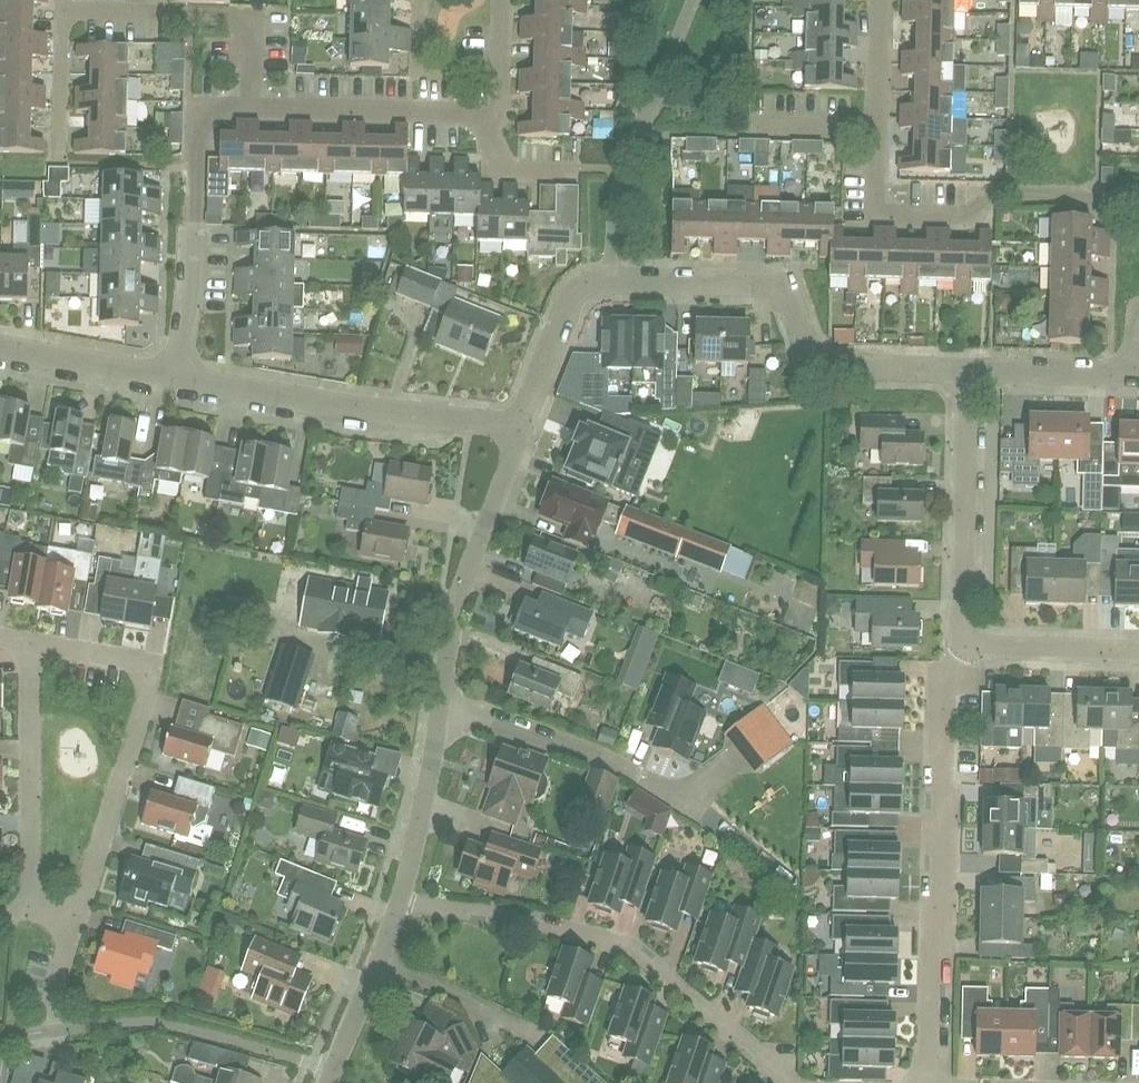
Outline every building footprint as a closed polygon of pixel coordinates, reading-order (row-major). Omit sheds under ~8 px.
[(34,19),(34,5),(48,5),(48,0),(0,0),(0,19),(34,20),(34,19)] [(353,13),(353,14),(390,15),(391,0),(353,0),(353,13)] [(845,10),(845,0),(808,0),(794,0),(794,9),(845,10)] [(903,12),(954,13),(954,0),(918,0),(918,2),(903,1),(903,12)] [(1019,7),(1038,8),(1037,21),(1046,22),(1047,0),(1020,0),(1019,7)] [(1046,22),(1057,22),(1057,9),(1073,9),(1073,0),(1047,0),(1046,22)] [(1099,23),(1100,0),(1073,0),(1073,9),(1091,10),(1090,23),(1099,23)] [(1099,23),(1109,23),(1109,10),(1126,10),(1126,0),(1100,0),(1099,23)] [(1126,10),(1138,11),(1138,0),(1126,0),(1126,10)] [(587,5),(536,3),(536,18),(522,18),(522,30),(573,31),(573,13),(587,14),(587,5)] [(624,27),(624,8),(595,7),(595,27),(624,27)] [(844,25),(845,10),(794,9),(794,18),(807,19),(807,36),(857,37),(857,26),(844,25)] [(917,25),(917,39),(953,40),(954,13),(903,12),(903,25),(917,25)] [(390,29),(390,15),(353,14),(352,40),(410,42),(411,30),(390,29)] [(34,20),(0,19),(0,45),(47,46),(47,35),(34,35),(34,20)] [(998,26),(998,41),(1010,41),(1011,26),(998,26)] [(572,48),(573,31),(522,30),(522,41),(535,42),(535,57),(586,58),(586,49),(572,48)] [(793,62),(843,63),(844,49),(857,49),(857,37),(807,36),(807,54),(793,54),(793,62)] [(902,54),(902,65),(952,67),(953,40),(917,39),(916,55),(902,54)] [(410,42),(352,40),(351,67),(389,68),(389,53),(410,54),(410,42)] [(997,56),(1010,57),(1010,41),(998,41),(997,56)] [(157,52),(173,53),(172,76),(185,76),(185,45),(157,44),(157,52)] [(33,72),(33,58),(47,58),(47,46),(0,45),(0,72),(33,72)] [(91,74),(128,75),(128,48),(78,47),(77,59),(91,59),(91,74)] [(788,49),(762,49),(762,63),(788,63),(788,49)] [(535,57),(534,72),(521,72),(520,83),(571,84),(572,67),(585,67),(586,58),(535,57)] [(843,78),(843,63),(793,62),(792,71),(806,72),(806,90),(856,91),(856,78),(843,78)] [(915,78),(915,92),(952,93),(952,67),(902,65),(901,78),(915,78)] [(33,72),(0,72),(0,98),(46,99),(46,88),(32,88),(33,72)] [(127,102),(128,75),(91,74),(90,89),(76,89),(76,101),(127,102)] [(184,91),(185,76),(172,76),(172,91),(184,91)] [(1116,76),(1104,76),(1103,93),(1116,93),(1116,76)] [(996,79),(996,94),(1009,95),(1009,79),(996,79)] [(571,102),(571,84),(520,83),(520,94),(533,95),(533,110),(584,111),(585,102),(571,102)] [(951,120),(952,93),(915,92),(915,108),(901,107),(900,118),(951,120)] [(996,109),(1009,110),(1009,95),(996,94),(996,109)] [(31,126),(32,111),(45,111),(46,99),(0,98),(0,125),(31,126)] [(126,129),(127,102),(76,101),(76,112),(90,112),(89,128),(126,129)] [(584,120),(584,111),(533,110),(533,124),(519,124),(519,137),(570,138),(571,119),(584,120)] [(184,130),(184,114),(171,114),(170,130),(184,130)] [(1115,115),(1103,115),(1102,130),(1115,131),(1115,115)] [(914,131),(913,145),(950,146),(951,120),(900,118),(900,131),(914,131)] [(230,172),(247,172),(248,122),(236,121),(236,135),(220,135),(220,159),(208,159),(207,198),(207,214),(206,214),(206,226),(223,227),(224,214),(224,198),(229,198),(230,172)] [(273,173),(274,136),(259,136),(260,122),(248,122),(247,172),(273,173)] [(289,137),(274,136),(273,173),(299,173),(300,123),(289,123),(289,137)] [(313,123),(300,123),(299,173),(326,174),(327,138),(313,137),(313,123)] [(342,138),(327,138),(326,174),(353,175),(354,124),(342,124),(342,138)] [(366,139),(366,125),(354,124),(353,175),(380,176),(381,139),(366,139)] [(31,126),(0,125),(0,152),(44,153),(45,140),(31,139),(31,126)] [(395,140),(381,139),(380,176),(404,176),(404,188),(405,176),(406,176),(406,158),(407,158),(408,126),(396,126),(395,140)] [(126,129),(89,128),(89,142),(75,141),(75,154),(126,155),(126,129)] [(183,144),(184,130),(170,130),(170,144),(183,144)] [(1114,145),(1115,131),(1102,130),(1102,146),(1114,145)] [(995,132),(995,147),(1008,148),(1008,133),(995,132)] [(686,153),(702,153),(702,140),(687,140),(686,153)] [(702,140),(702,153),(716,153),(717,140),(702,140)] [(739,154),(755,154),(756,141),(739,141),(739,154)] [(770,155),(770,142),(756,141),(755,154),(770,155)] [(793,155),(809,155),(809,143),(793,142),(793,155)] [(809,143),(809,155),(823,156),(823,143),(809,143)] [(913,145),(913,146),(913,161),(899,160),(899,172),(950,174),(950,146),(913,145)] [(1008,148),(995,147),(995,163),(1007,163),(1008,148)] [(404,214),(405,214),(430,215),(431,177),(429,177),(419,176),(420,158),(407,158),(406,158),(406,176),(405,176),(404,188),(404,214)] [(430,158),(429,177),(431,177),(430,215),(455,216),(456,177),(454,177),(445,177),(446,159),(430,158)] [(455,216),(479,217),(480,183),(480,179),(469,178),(470,159),(455,159),(454,177),(456,177),(455,216)] [(1102,168),(1101,179),(1101,185),(1114,185),(1114,169),(1102,168)] [(143,187),(143,175),(104,174),(104,200),(161,201),(161,188),(143,187)] [(35,183),(26,183),(25,199),(34,199),(35,183)] [(480,183),(479,217),(478,241),(503,242),(504,202),(503,203),(493,202),(494,188),(493,184),(480,183)] [(61,199),(61,184),(43,184),(43,198),(61,199)] [(503,189),(503,203),(504,202),(503,242),(528,243),(529,243),(529,219),(529,203),(518,203),(519,185),(503,184),(503,189)] [(540,219),(529,219),(529,243),(528,243),(528,258),(557,259),(556,267),(567,268),(568,251),(582,252),(582,235),(579,235),(580,186),(540,185),(540,219)] [(161,216),(161,201),(104,200),(103,225),(141,226),(142,215),(161,216)] [(685,240),(699,240),(700,204),(673,203),(672,254),(684,255),(685,240)] [(714,255),(726,256),(727,204),(700,204),(699,240),(715,241),(714,255)] [(739,241),(753,242),(754,205),(727,204),(726,256),(738,256),(739,241)] [(754,205),(753,242),(768,242),(767,257),(779,257),(780,206),(754,205)] [(791,243),(807,243),(808,207),(780,206),(779,257),(790,257),(791,243)] [(820,258),(832,258),(833,228),(834,228),(834,207),(808,207),(807,243),(821,244),(820,258)] [(41,223),(41,218),(42,216),(28,215),(28,218),(28,223),(28,225),(27,246),(29,246),(41,246),(41,223)] [(257,227),(271,228),(272,216),(257,216),(257,227)] [(288,216),(272,216),(271,228),(288,228),(288,227),(288,216)] [(310,229),(325,230),(325,216),(310,216),(310,229)] [(341,217),(325,216),(325,230),(341,230),(341,217)] [(380,218),(379,218),(363,217),(363,230),(379,231),(380,218)] [(1092,218),(1054,217),(1053,243),(1110,245),(1110,231),(1092,230),(1092,218)] [(388,231),(404,231),(404,218),(388,218),(388,231)] [(141,226),(103,225),(102,250),(160,251),(160,238),(141,237),(141,226)] [(845,228),(834,228),(833,228),(832,258),(832,263),(831,263),(830,279),(849,279),(848,293),(858,293),(859,243),(844,242),(845,228)] [(873,243),(859,243),(858,293),(867,293),(867,280),(885,280),(886,230),(874,229),(873,243)] [(902,294),(911,294),(912,244),(897,244),(898,230),(886,230),(885,280),(902,281),(902,294)] [(912,244),(911,294),(920,295),(920,281),(938,282),(939,231),(927,231),(927,244),(912,244)] [(950,232),(939,231),(938,282),(955,282),(954,295),(964,296),(965,246),(950,245),(950,232)] [(979,246),(965,246),(964,296),(973,296),(973,282),(991,283),(992,232),(980,232),(979,246)] [(257,248),(256,259),(295,260),(296,234),(238,233),(237,248),(257,248)] [(1109,259),(1110,245),(1053,243),(1052,268),(1091,269),(1091,258),(1109,259)] [(2,259),(1,301),(28,302),(29,270),(29,260),(29,246),(27,246),(18,246),(14,249),(13,260),(2,259)] [(159,266),(160,251),(102,250),(102,274),(140,275),(141,265),(159,266)] [(236,269),(236,283),(294,285),(295,260),(256,259),(256,270),(236,269)] [(396,294),(431,309),(433,309),(423,335),(437,339),(436,343),(484,362),(501,319),(454,300),(458,289),(442,282),(442,281),(407,268),(396,294)] [(1091,280),(1091,269),(1052,268),(1052,292),(1109,294),(1109,280),(1091,280)] [(61,274),(47,274),(47,298),(61,298),(61,274)] [(158,300),(158,287),(140,286),(140,275),(102,274),(101,299),(158,300)] [(236,283),(236,297),(255,298),(255,309),(294,310),(304,310),(304,285),(294,285),(236,283)] [(1090,307),(1108,308),(1109,294),(1052,292),(1051,318),(1090,319),(1090,307)] [(158,315),(158,300),(101,299),(101,325),(139,326),(139,315),(158,315)] [(235,319),(235,333),(293,334),(294,310),(255,309),(255,320),(235,319)] [(1089,330),(1090,319),(1051,318),(1050,344),(1107,345),(1107,330),(1089,330)] [(589,392),(588,404),(593,404),(609,404),(609,383),(610,371),(633,371),(635,323),(604,322),(603,359),(589,359),(589,392)] [(635,323),(633,371),(658,372),(657,385),(657,401),(662,401),(661,411),(677,410),(677,402),(677,378),(678,363),(678,349),(679,332),(674,332),(674,334),(664,338),(665,326),(665,323),(635,323)] [(723,364),(723,324),(696,323),(696,341),(689,340),(689,356),(696,356),(695,363),(723,364)] [(750,324),(723,324),(723,364),(749,365),(749,357),(756,357),(756,342),(749,342),(750,324)] [(235,333),(234,346),(254,347),(254,359),(292,360),(293,334),(235,333)] [(364,338),(337,338),(337,354),(364,354),(364,338)] [(749,405),(765,403),(767,371),(750,371),(749,405)] [(677,402),(677,410),(692,410),(693,379),(677,378),(677,402)] [(725,393),(709,394),(710,408),(727,406),(725,393)] [(34,470),(39,444),(25,441),(31,409),(19,407),(14,401),(6,399),(0,434),(0,444),(11,446),(8,462),(11,466),(34,470)] [(92,453),(78,450),(84,418),(72,416),(67,410),(58,409),(48,467),(60,469),(65,475),(87,479),(92,453)] [(139,490),(144,462),(130,460),(137,422),(110,418),(103,460),(96,459),(93,478),(124,484),(124,487),(139,490)] [(1040,474),(1040,460),(1058,461),(1059,419),(1031,418),(1030,446),(1001,445),(1000,473),(1040,474)] [(895,420),(862,419),(861,445),(872,446),(872,449),(882,449),(882,466),(922,467),(923,436),(894,435),(895,420)] [(1088,420),(1059,419),(1058,461),(1078,461),(1078,475),(1103,476),(1103,448),(1087,447),(1088,420)] [(594,481),(616,490),(624,471),(626,472),(629,465),(627,464),(632,451),(643,455),(651,433),(652,431),(629,421),(628,424),(624,435),(607,428),(604,435),(597,432),(589,429),(587,433),(581,431),(575,445),(577,445),(567,471),(569,472),(567,477),(592,487),(594,481)] [(1136,426),(1136,421),(1123,421),(1122,427),(1119,426),(1119,444),(1104,444),(1103,448),(1103,476),(1103,488),(1138,489),(1138,426),(1136,426)] [(158,465),(144,462),(139,490),(137,501),(151,504),(156,480),(181,485),(183,476),(190,431),(182,430),(176,434),(164,432),(158,465)] [(204,500),(219,502),(224,476),(210,473),(215,441),(203,439),(199,433),(190,431),(183,476),(208,480),(204,500)] [(237,478),(224,476),(219,502),(244,507),(246,500),(260,503),(262,489),(270,445),(261,444),(254,448),(243,446),(237,478)] [(270,445),(262,489),(287,494),(284,513),(298,515),(302,489),(289,487),(294,455),(282,453),(278,447),(270,445)] [(660,478),(668,459),(652,453),(645,472),(660,478)] [(340,503),(376,510),(389,512),(392,498),(426,504),(433,465),(432,465),(430,473),(390,466),(387,487),(368,483),(366,493),(342,489),(340,503)] [(892,480),(864,479),(863,505),(878,506),(878,522),(921,524),(921,496),(891,495),(892,480)] [(651,509),(657,485),(639,481),(632,505),(651,509)] [(736,577),(745,555),(627,510),(626,513),(607,506),(607,505),(553,483),(541,515),(570,526),(565,541),(587,549),(592,535),(595,536),(601,521),(620,528),(617,534),(675,557),(677,554),(721,571),(736,577)] [(373,525),(376,510),(340,503),(337,519),(348,521),(346,530),(365,534),(361,554),(401,561),(400,570),(401,570),(408,531),(373,525)] [(37,610),(38,610),(48,552),(48,550),(33,547),(33,545),(21,543),(21,539),(5,537),(1,564),(16,567),(10,600),(38,605),(37,610)] [(1074,565),(1056,564),(1055,606),(1084,607),(1084,581),(1100,581),(1101,538),(1084,537),(1074,547),(1074,565)] [(1117,552),(1118,538),(1101,538),(1100,581),(1115,582),(1115,608),(1138,608),(1138,553),(1117,552)] [(562,597),(578,555),(536,539),(525,568),(538,573),(533,585),(562,597)] [(905,544),(889,544),(862,543),(861,569),(875,569),(874,586),(919,587),(920,558),(905,557),(905,544)] [(1026,605),(1055,606),(1056,564),(1037,564),(1037,550),(1012,549),(1011,579),(1026,579),(1026,605)] [(72,581),(88,583),(92,556),(77,553),(76,557),(48,552),(38,610),(66,614),(72,581)] [(116,623),(126,625),(135,572),(121,570),(122,563),(99,559),(95,586),(107,588),(102,621),(104,621),(107,625),(112,626),(116,623)] [(625,565),(613,559),(602,579),(615,586),(625,565)] [(160,569),(158,576),(135,572),(126,625),(150,629),(155,596),(168,599),(172,571),(160,569)] [(310,579),(302,627),(322,631),(352,636),(379,641),(389,593),(370,590),(358,587),(310,579)] [(592,615),(559,602),(554,614),(525,603),(523,607),(517,605),(510,623),(516,626),(515,630),(560,648),(566,633),(583,639),(592,615)] [(913,604),(886,604),(856,603),(856,632),(873,632),(873,647),(917,649),(918,619),(912,619),(913,604)] [(646,635),(629,686),(644,691),(661,640),(646,635)] [(298,711),(316,657),(283,645),(264,700),(298,711)] [(853,688),(853,703),(903,704),(903,678),(873,677),(873,664),(839,663),(839,688),(853,688)] [(574,700),(583,677),(553,665),(548,678),(521,667),(510,695),(549,710),(556,693),(574,700)] [(648,726),(660,731),(654,747),(687,760),(705,715),(686,708),(694,688),(667,677),(648,726)] [(995,721),(981,721),(981,749),(1021,750),(1022,730),(1023,692),(996,691),(995,721)] [(1049,693),(1023,692),(1022,730),(1035,730),(1035,750),(1062,751),(1063,723),(1049,723),(1049,693)] [(1063,723),(1062,751),(1089,751),(1090,731),(1103,732),(1104,694),(1077,694),(1077,723),(1063,723)] [(1104,694),(1103,732),(1104,732),(1103,749),(1116,750),(1116,752),(1138,753),(1138,725),(1130,725),(1131,695),(1104,694)] [(852,729),(837,729),(837,743),(871,744),(871,731),(902,731),(903,704),(853,703),(852,729)] [(769,770),(796,747),(766,711),(739,734),(769,770)] [(171,728),(163,756),(206,769),(211,751),(235,758),(244,727),(202,714),(195,735),(171,728)] [(325,773),(320,790),(335,795),(377,808),(387,777),(372,772),(377,758),(375,758),(333,745),(325,773)] [(900,789),(901,763),(870,762),(871,748),(837,747),(836,772),(851,773),(850,788),(900,789)] [(523,799),(532,802),(535,802),(537,801),(539,800),(541,798),(543,796),(544,794),(545,792),(546,790),(547,787),(547,785),(547,782),(546,780),(546,777),(544,775),(543,773),(547,761),(523,752),(522,756),(503,749),(489,787),(493,789),(484,814),(514,825),(523,799)] [(607,815),(619,781),(592,772),(580,805),(607,815)] [(215,789),(184,779),(178,797),(172,800),(151,794),(142,824),(188,839),(191,830),(205,823),(215,789)] [(1049,800),(1050,787),(1023,786),(1023,804),(985,803),(984,829),(1036,830),(1037,800),(1049,800)] [(900,816),(900,789),(850,788),(850,814),(835,813),(835,828),(869,829),(869,815),(900,816)] [(740,846),(763,811),(731,791),(709,825),(740,846)] [(357,873),(366,843),(332,832),(337,818),(304,807),(296,832),(323,840),(317,861),(357,873)] [(1035,861),(1036,830),(984,829),(983,855),(1021,856),(1020,875),(1048,876),(1048,862),(1035,861)] [(898,874),(899,847),(868,846),(868,833),(835,832),(834,857),(848,857),(848,872),(898,874)] [(475,885),(504,895),(512,871),(531,878),(540,852),(493,835),(488,851),(469,845),(459,874),(477,880),(475,885)] [(1099,835),(1085,835),(1084,873),(1098,874),(1099,835)] [(655,859),(629,850),(625,864),(605,857),(589,904),(619,915),(622,905),(638,910),(644,891),(655,859)] [(190,895),(200,862),(168,852),(163,868),(131,859),(130,863),(127,865),(124,873),(126,876),(119,900),(147,909),(149,902),(168,908),(173,890),(190,895)] [(316,875),(281,860),(275,875),(298,884),(288,909),(298,913),(292,929),(310,937),(312,932),(329,939),(342,907),(326,900),(328,895),(311,888),(316,875)] [(696,922),(701,908),(712,876),(686,868),(682,881),(662,875),(646,922),(654,925),(653,928),(667,933),(668,930),(676,932),(682,917),(696,922)] [(810,891),(832,889),(831,870),(808,872),(810,891)] [(897,901),(898,874),(848,872),(848,888),(833,888),(833,912),(866,913),(867,900),(897,901)] [(982,918),(1022,919),(1022,903),(1035,903),(1036,880),(1010,879),(1009,892),(982,891),(982,918)] [(716,974),(717,971),(725,974),(728,965),(743,970),(750,950),(753,942),(761,918),(735,909),(730,923),(711,916),(695,963),(703,966),(701,969),(716,974)] [(866,917),(833,917),(832,941),(846,942),(846,957),(896,958),(897,932),(866,931),(866,917)] [(1022,919),(982,918),(981,945),(1008,946),(1008,959),(1033,960),(1034,946),(1021,946),(1022,919)] [(173,952),(177,937),(147,928),(143,942),(127,937),(125,942),(107,937),(97,970),(115,976),(113,981),(132,987),(137,970),(148,973),(156,947),(173,952)] [(301,958),(281,950),(256,940),(243,971),(262,979),(254,998),(297,1016),(312,981),(295,974),(301,958)] [(735,994),(750,999),(747,1008),(755,1010),(753,1014),(768,1019),(769,1015),(777,1018),(783,1000),(787,1001),(791,989),(787,988),(793,971),(774,964),(778,950),(753,942),(750,950),(743,970),(735,994)] [(603,982),(588,977),(594,961),(586,958),(587,955),(572,950),(571,953),(563,950),(557,969),(554,968),(550,979),(553,980),(547,998),(567,1004),(562,1018),(588,1027),(603,982)] [(895,985),(896,958),(846,957),(846,972),(831,972),(830,997),(864,998),(865,984),(895,985)] [(976,1057),(1005,1057),(1006,1015),(992,1015),(992,1003),(988,1002),(988,989),(962,988),(961,1023),(977,1023),(976,1057)] [(652,1009),(655,1000),(648,997),(649,994),(634,989),(633,992),(625,990),(619,1008),(615,1007),(612,1019),(615,1020),(609,1037),(628,1044),(624,1057),(649,1066),(660,1034),(667,1014),(652,1009)] [(1048,1044),(1049,990),(1026,990),(1025,1003),(1020,1003),(1020,1016),(1006,1015),(1005,1057),(1034,1058),(1035,1032),(1046,1032),(1046,1044),(1048,1044)] [(1059,991),(1049,990),(1048,1044),(1061,1044),(1060,1058),(1089,1059),(1090,1017),(1073,1017),(1073,1005),(1059,1005),(1059,991)] [(864,1002),(830,1001),(830,1026),(844,1026),(844,1041),(894,1043),(894,1016),(864,1015),(864,1002)] [(1119,1034),(1132,1035),(1132,1007),(1107,1006),(1107,1018),(1090,1017),(1089,1059),(1118,1060),(1119,1034)] [(403,1080),(404,1082),(431,1082),(432,1082),(448,1082),(456,1067),(454,1062),(459,1060),(475,1052),(461,1026),(445,1034),(443,1039),(406,1020),(399,1035),(403,1036),(390,1062),(407,1071),(403,1080)] [(487,1067),(482,1062),(473,1082),(604,1082),(553,1037),(552,1038),(560,1045),(551,1055),(546,1051),(538,1059),(527,1050),(500,1079),(487,1067)] [(683,1039),(677,1058),(674,1057),(670,1068),(673,1069),(669,1082),(719,1082),(726,1063),(711,1058),(714,1050),(706,1047),(707,1044),(692,1039),(691,1042),(683,1039)] [(893,1070),(894,1043),(844,1041),(843,1057),(829,1057),(828,1081),(862,1082),(862,1069),(893,1070)] [(259,1080),(250,1077),(255,1060),(198,1045),(192,1062),(221,1070),(217,1082),(194,1076),(194,1073),(193,1071),(191,1068),(188,1066),(185,1066),(182,1066),(178,1067),(175,1068),(171,1082),(259,1082),(259,1080)] [(58,1074),(56,1082),(86,1082),(58,1074)]
